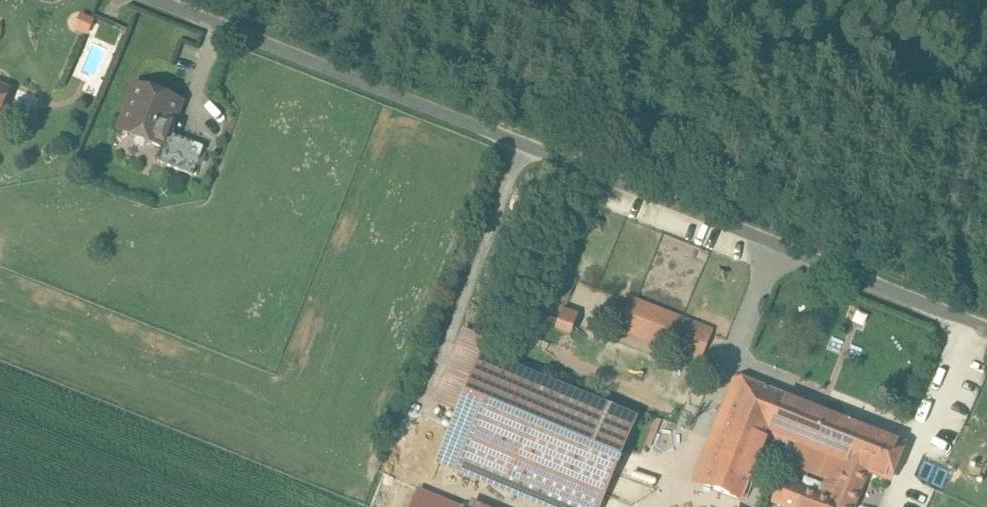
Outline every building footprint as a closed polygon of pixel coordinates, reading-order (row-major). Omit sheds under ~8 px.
[(181,104),(137,87),(120,130),(132,135),(131,137),(134,144),(145,148),(151,145),(162,149),(163,150),(169,135),(181,104)] [(184,141),(169,135),(163,150),(162,149),(157,163),(173,169),(184,141)] [(699,365),(714,327),(631,295),(616,333),(699,365)] [(562,305),(549,327),(565,336),(577,313),(562,305)] [(483,356),(439,464),(542,506),(599,506),(635,419),(483,356)] [(744,382),(723,434),(724,434),(724,433),(761,448),(767,432),(799,445),(795,455),(792,464),(839,483),(832,503),(783,483),(776,504),(784,506),(853,506),(867,471),(890,481),(904,446),(744,382)] [(724,434),(704,485),(741,499),(761,448),(724,433),(724,434)]
